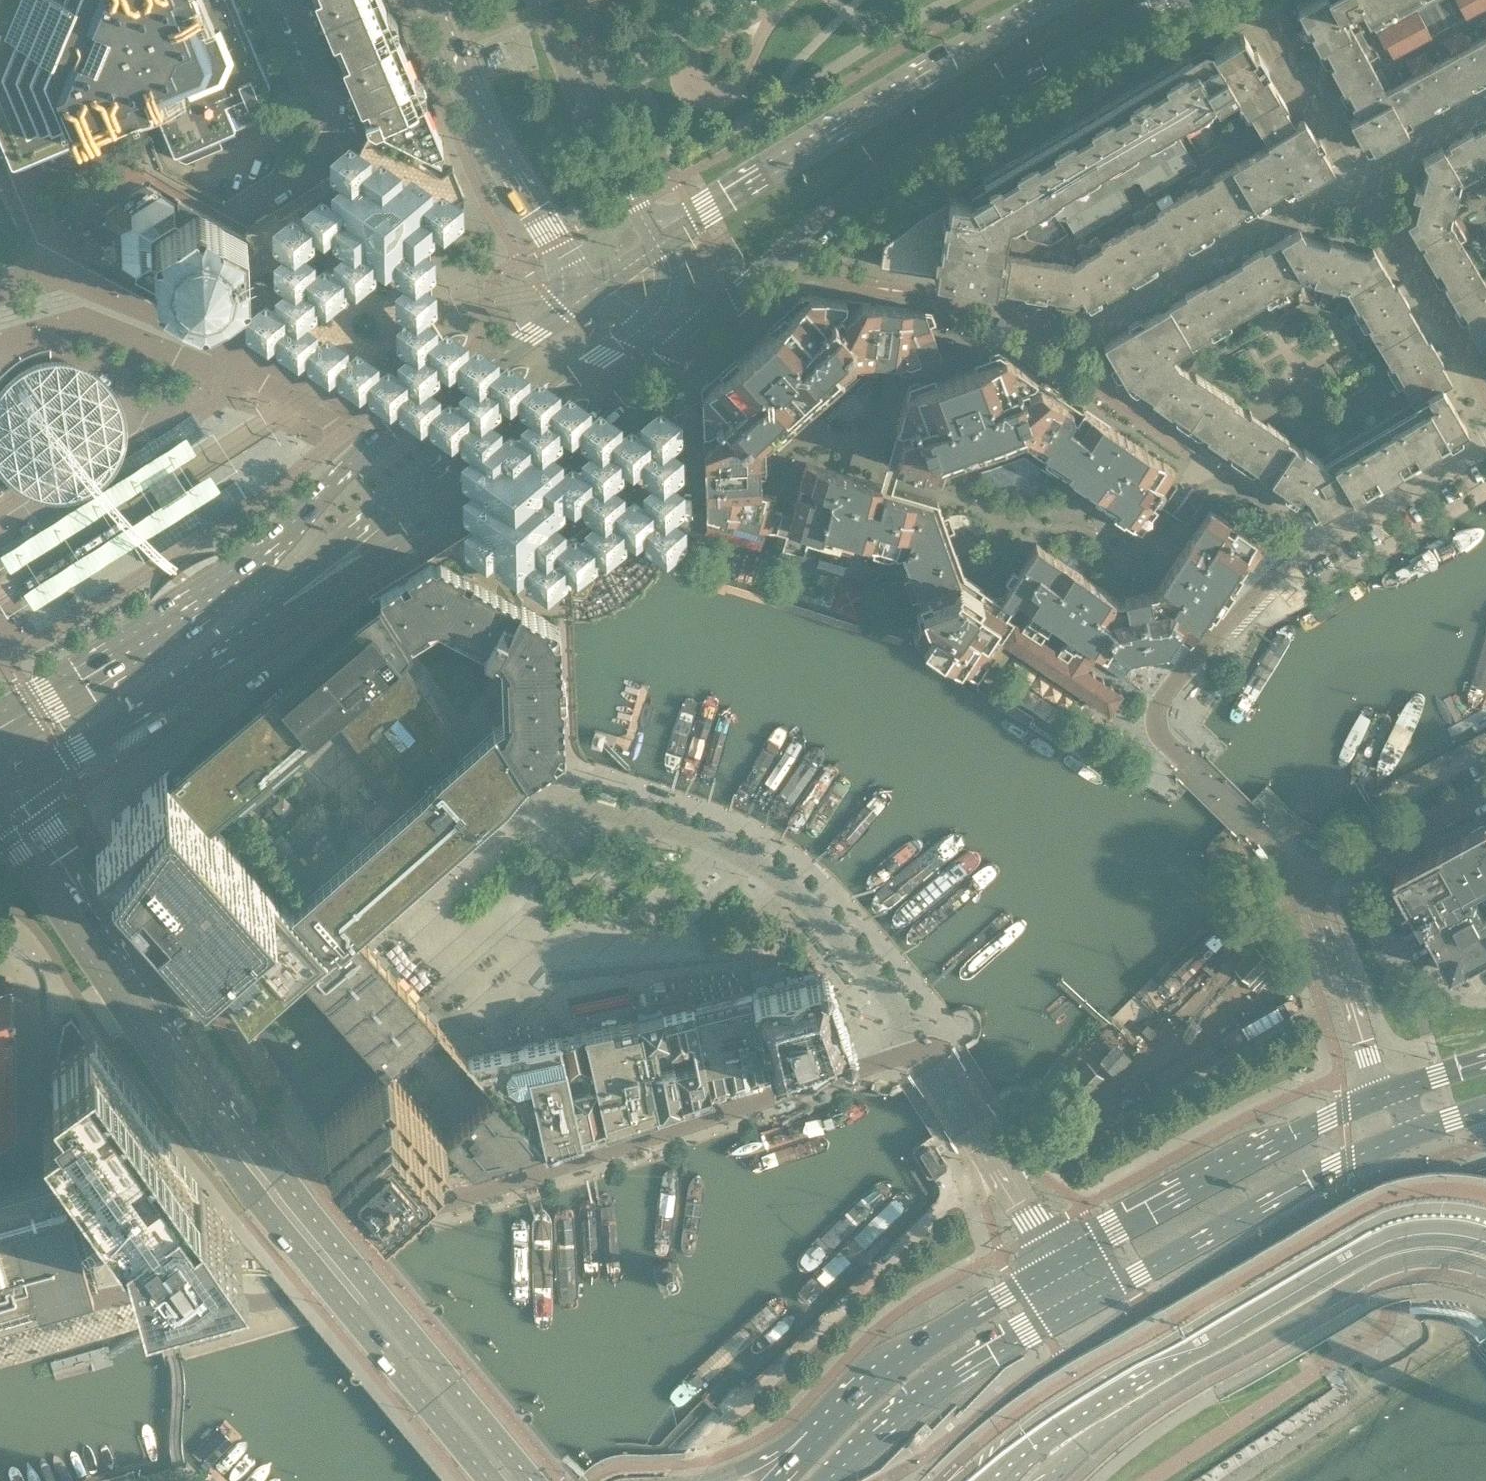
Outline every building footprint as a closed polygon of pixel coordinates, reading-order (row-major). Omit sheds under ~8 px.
[(235,0),(0,0),(0,105),(14,139),(28,145),(32,154),(91,130),(96,140),(111,133),(107,123),(147,106),(154,104),(170,142),(184,136),(188,144),(191,145),(254,119),(255,116),(250,105),(261,100),(257,89),(268,85),(269,82),(235,0)] [(355,74),(363,70),(367,79),(376,101),(363,106),(366,113),(368,114),(371,112),(373,117),(376,118),(388,124),(439,151),(443,144),(431,114),(430,112),(430,113),(422,95),(408,62),(404,53),(382,0),(324,0),(355,74)] [(1295,2),(1304,18),(1307,16),(1311,23),(1307,25),(1315,40),(1345,23),(1336,6),(1346,1),(1349,7),(1359,2),(1383,46),(1386,45),(1393,58),(1431,37),(1417,11),(1438,0),(1298,0),(1295,2)] [(1466,18),(1485,7),(1485,0),(1456,0),(1466,18)] [(1348,22),(1345,23),(1315,40),(1322,52),(1327,54),(1331,62),(1330,67),(1336,79),(1369,61),(1364,51),(1369,48),(1360,30),(1354,33),(1348,22)] [(1441,60),(1459,92),(1485,78),(1485,51),(1480,39),(1469,45),(1462,31),(1444,41),(1451,54),(1441,60)] [(1237,32),(1211,48),(1208,43),(1200,41),(1066,121),(920,208),(882,239),(879,261),(936,270),(934,279),(1006,291),(1011,256),(1000,254),(1005,222),(1009,219),(1013,225),(1049,204),(1057,218),(1064,213),(1066,217),(1066,220),(1076,236),(1079,237),(1130,206),(1130,204),(1123,192),(1124,187),(1120,180),(1131,173),(1133,177),(1135,181),(1139,182),(1146,194),(1149,195),(1196,166),(1174,129),(1219,102),(1216,97),(1233,87),(1244,105),(1275,86),(1263,67),(1259,70),(1249,53),(1253,51),(1243,34),(1237,32)] [(1420,114),(1421,113),(1459,92),(1441,60),(1431,65),(1424,52),(1406,62),(1413,75),(1402,81),(1407,90),(1406,91),(1408,95),(1410,94),(1420,114)] [(1369,61),(1336,79),(1343,91),(1348,93),(1352,101),(1351,106),(1357,116),(1390,99),(1385,90),(1390,87),(1380,69),(1375,72),(1369,61)] [(1402,81),(1385,90),(1390,99),(1357,116),(1349,121),(1365,150),(1368,151),(1407,130),(1403,123),(1420,114),(1410,94),(1408,95),(1406,91),(1407,90),(1402,81)] [(1287,107),(1275,86),(1244,105),(1261,134),(1267,144),(1231,166),(1254,204),(1290,183),(1295,190),(1329,170),(1330,164),(1320,147),(1319,148),(1314,141),(1316,140),(1304,119),(1294,125),(1289,117),(1284,109),(1287,107)] [(382,137),(388,124),(376,118),(366,136),(362,144),(349,136),(328,149),(329,184),(324,187),(319,179),(248,224),(244,232),(246,234),(248,281),(243,281),(241,287),(243,290),(235,295),(242,305),(243,306),(245,308),(244,309),(245,333),(266,344),(459,446),(459,450),(460,460),(461,484),(461,495),(461,507),(462,508),(462,515),(462,526),(462,538),(463,550),(483,560),(524,582),(546,594),(566,581),(575,575),(595,562),(604,557),(625,544),(634,538),(643,543),(664,555),(685,542),(684,518),(684,507),(683,483),(682,473),(681,438),(680,413),(659,402),(638,415),(629,421),(620,416),(599,404),(610,410),(590,400),(561,384),(559,383),(538,372),(528,367),(507,356),(498,351),(503,354),(476,340),(467,335),(446,323),(436,319),(433,239),(463,221),(462,197),(464,195),(452,166),(440,174),(379,141),(382,137)] [(1461,136),(1479,169),(1485,165),(1485,121),(1485,122),(1484,127),(1476,131),(1471,130),(1461,136)] [(1461,136),(1450,143),(1448,144),(1450,147),(1444,150),(1444,151),(1443,152),(1456,176),(1465,190),(1485,179),(1479,169),(1461,136)] [(1413,184),(1413,185),(1408,183),(1405,194),(1411,195),(1418,197),(1413,217),(1405,221),(1418,242),(1421,240),(1420,238),(1444,224),(1442,221),(1445,211),(1452,212),(1458,189),(1451,188),(1453,178),(1456,176),(1443,152),(1444,151),(1444,150),(1442,147),(1421,159),(1426,167),(1421,186),(1413,184)] [(1193,189),(1176,199),(1198,238),(1216,227),(1218,229),(1229,223),(1229,224),(1230,223),(1230,222),(1237,217),(1236,215),(1254,204),(1231,166),(1214,177),(1209,168),(1202,172),(1201,175),(1198,177),(1195,176),(1188,180),(1193,189)] [(246,234),(244,232),(196,207),(177,197),(173,200),(146,185),(128,196),(105,211),(106,227),(109,229),(106,235),(107,260),(152,284),(200,309),(204,306),(205,307),(208,312),(235,295),(243,290),(241,287),(243,281),(248,281),(246,234)] [(1153,201),(1145,206),(1145,209),(1141,211),(1139,210),(1132,214),(1137,223),(1119,233),(1142,271),(1160,260),(1162,263),(1173,256),(1173,258),(1175,257),(1174,255),(1181,251),(1180,249),(1198,238),(1176,199),(1158,210),(1153,201)] [(1458,215),(1444,224),(1420,238),(1421,240),(1424,246),(1421,247),(1428,259),(1460,241),(1470,235),(1458,215)] [(1330,232),(1327,243),(1304,237),(1299,229),(1281,240),(1301,274),(1305,272),(1313,274),(1312,280),(1337,287),(1339,280),(1347,283),(1350,286),(1383,266),(1372,248),(1365,253),(1341,247),(1344,236),(1330,232)] [(1083,259),(1073,266),(1070,281),(1081,298),(1086,305),(1104,294),(1106,296),(1115,290),(1116,292),(1117,291),(1117,290),(1125,284),(1124,282),(1142,271),(1119,233),(1102,244),(1097,235),(1090,239),(1089,242),(1086,244),(1083,243),(1076,247),(1083,259)] [(1261,249),(1251,255),(1248,250),(1238,255),(1241,260),(1240,261),(1242,263),(1225,273),(1248,311),(1266,300),(1265,298),(1282,288),(1283,290),(1303,278),(1301,274),(1281,240),(1262,251),(1261,249)] [(1466,250),(1460,241),(1428,259),(1435,271),(1440,272),(1445,280),(1443,285),(1450,297),(1482,278),(1476,268),(1482,265),(1471,247),(1466,250)] [(1059,263),(1011,256),(1006,291),(1034,295),(1034,299),(1045,301),(1046,297),(1054,298),(1074,302),(1081,298),(1070,281),(1073,266),(1059,263)] [(1383,266),(1350,286),(1345,289),(1357,310),(1360,308),(1369,325),(1367,326),(1379,346),(1417,323),(1407,306),(1409,304),(1403,294),(1408,291),(1402,282),(1395,286),(1383,266)] [(1194,288),(1185,294),(1186,296),(1168,307),(1190,345),(1210,333),(1209,331),(1226,321),(1227,323),(1248,311),(1225,273),(1206,284),(1201,277),(1192,283),(1194,288)] [(1450,297),(1457,309),(1462,310),(1467,318),(1466,323),(1472,334),(1485,326),(1485,284),(1482,278),(1450,297)] [(1191,490),(1180,483),(1177,487),(1166,479),(1173,468),(1004,355),(999,356),(996,351),(991,346),(984,341),(950,319),(935,324),(933,317),(934,311),(809,294),(701,393),(703,452),(704,458),(706,511),(706,525),(763,542),(766,528),(774,530),(785,534),(782,547),(812,555),(816,542),(822,544),(818,558),(845,566),(849,552),(852,544),(866,548),(865,552),(869,563),(900,552),(899,550),(900,549),(911,579),(922,608),(926,610),(912,631),(976,674),(1000,638),(1001,638),(1002,637),(1001,636),(1003,633),(1066,675),(1064,678),(1073,684),(1089,661),(1096,650),(1104,655),(1100,661),(1129,680),(1138,667),(1140,666),(1138,657),(1161,652),(1174,661),(1209,608),(1217,606),(1220,609),(1263,545),(1228,521),(1231,517),(1191,490)] [(1126,384),(1129,382),(1190,345),(1168,307),(1103,345),(1126,384)] [(1428,342),(1417,323),(1379,346),(1391,366),(1393,365),(1403,381),(1400,383),(1412,402),(1441,385),(1441,386),(1451,381),(1439,361),(1446,357),(1441,347),(1436,350),(1430,340),(1428,342)] [(1472,334),(1479,347),(1483,345),(1485,351),(1485,326),(1472,334)] [(1190,345),(1129,382),(1152,398),(1151,400),(1152,401),(1170,413),(1172,411),(1183,419),(1189,423),(1201,406),(1214,386),(1195,373),(1193,375),(1186,370),(1197,356),(1190,345)] [(9,481),(21,489),(35,495),(49,497),(64,497),(78,493),(91,487),(97,483),(99,481),(108,472),(116,460),(119,450),(122,443),(123,438),(124,433),(124,424),(122,409),(117,396),(109,384),(98,373),(86,365),(73,360),(68,359),(58,358),(48,358),(44,359),(30,362),(17,369),(5,378),(0,384),(0,489),(9,481)] [(1441,385),(1412,402),(1327,453),(1328,455),(1322,459),(1323,460),(1302,491),(1307,494),(1319,514),(1466,428),(1441,386),(1441,385)] [(1224,393),(1214,386),(1201,406),(1189,423),(1207,435),(1205,437),(1215,443),(1211,448),(1221,454),(1224,450),(1225,450),(1226,448),(1242,459),(1267,422),(1249,410),(1248,412),(1232,401),(1233,399),(1224,393)] [(97,483),(91,487),(95,493),(157,454),(187,434),(201,426),(192,413),(147,441),(116,460),(108,472),(99,481),(97,483)] [(1287,436),(1267,422),(1242,459),(1260,471),(1259,473),(1259,474),(1256,478),(1265,485),(1268,480),(1278,487),(1280,485),(1298,497),(1302,491),(1323,460),(1322,459),(1303,446),(1301,449),(1285,438),(1287,436)] [(134,546),(145,562),(244,498),(234,483),(221,490),(195,507),(134,546)] [(545,578),(515,561),(507,557),(501,562),(484,553),(484,545),(477,541),(476,535),(473,535),(440,556),(440,561),(464,574),(550,620),(552,617),(559,616),(558,613),(558,611),(557,610),(556,607),(555,604),(554,603),(553,601),(551,599),(548,597),(547,596),(546,595),(543,593),(540,599),(534,596),(537,590),(538,591),(545,578)] [(565,699),(564,679),(560,677),(559,625),(550,620),(464,574),(440,561),(435,564),(430,562),(379,594),(411,645),(438,628),(438,625),(449,624),(449,629),(450,629),(474,641),(476,649),(491,657),(495,650),(500,653),(508,665),(508,668),(505,668),(507,713),(510,713),(510,717),(503,730),(513,746),(516,745),(518,748),(517,748),(521,756),(515,760),(526,777),(563,753),(561,701),(565,699)] [(246,708),(175,772),(333,949),(336,952),(349,940),(358,933),(375,917),(475,1029),(481,1054),(502,1049),(496,1025),(514,974),(463,917),(450,902),(425,873),(506,802),(514,794),(524,786),(527,784),(494,733),(488,739),(417,660),(374,591),(302,659),(254,701),(246,708)] [(1225,682),(1216,676),(1209,684),(1218,691),(1225,682)] [(170,776),(166,772),(113,819),(106,825),(99,831),(95,835),(182,932),(201,953),(247,1023),(302,976),(327,954),(295,917),(272,893),(217,829),(170,776)] [(1398,870),(1426,922),(1477,894),(1485,911),(1485,823),(1398,870)] [(1227,875),(1225,871),(1229,869),(1224,860),(1217,865),(1223,877),(1227,875)] [(1426,922),(1443,953),(1454,973),(1485,955),(1485,911),(1477,894),(1426,922)] [(545,1144),(468,1057),(438,1023),(358,933),(349,940),(336,952),(333,949),(327,954),(302,976),(247,1023),(316,1129),(377,1198),(395,1182),(445,1136),(471,1168),(545,1144)] [(1167,1001),(1213,954),(1198,940),(1152,986),(1167,1001)] [(1269,960),(1255,946),(1234,968),(1248,982),(1269,960)] [(756,989),(750,990),(770,1071),(775,1069),(774,1065),(779,1062),(780,1065),(779,1066),(779,1067),(789,1063),(790,1064),(795,1062),(794,1061),(823,1051),(824,1052),(828,1051),(828,1049),(840,1045),(841,1046),(843,1046),(847,1038),(846,1036),(844,1037),(840,1024),(841,1024),(840,1019),(838,1020),(830,997),(832,996),(830,992),(829,992),(824,980),(826,979),(825,977),(818,973),(816,974),(816,976),(803,979),(803,977),(798,978),(799,980),(787,983),(787,981),(784,982),(785,983),(773,986),(773,985),(768,986),(769,987),(756,991),(756,989)] [(14,990),(14,980),(7,975),(0,976),(0,1130),(10,1127),(12,1126),(13,1124),(14,1122),(14,990)] [(67,1063),(56,1070),(110,1156),(106,1186),(122,1210),(133,1250),(145,1266),(199,1252),(208,1283),(256,1266),(66,978),(60,981),(60,1042),(67,1041),(67,1063)] [(770,1071),(750,990),(730,996),(752,1077),(770,1071)] [(752,1077),(730,996),(709,1001),(731,1084),(752,1077)] [(731,1084),(709,1001),(687,1006),(709,1091),(731,1084)] [(687,1006),(662,1012),(682,1100),(709,1091),(687,1006)] [(1243,1029),(1232,1010),(1211,1022),(1222,1041),(1243,1029)] [(662,1012),(637,1018),(657,1108),(682,1100),(662,1012)] [(657,1108),(637,1018),(611,1024),(631,1116),(657,1108)] [(631,1116),(611,1024),(584,1031),(595,1078),(606,1125),(631,1116)] [(595,1078),(584,1031),(558,1037),(568,1085),(595,1078)] [(579,1133),(568,1085),(558,1037),(523,1045),(503,1050),(503,1049),(502,1049),(481,1054),(468,1057),(545,1144),(579,1133)] [(1116,1072),(1131,1056),(1116,1042),(1101,1058),(1116,1072)] [(1095,1084),(1097,1086),(1104,1079),(1087,1063),(1064,1087),(1079,1101),(1095,1084)] [(1166,1071),(1141,1085),(1146,1094),(1171,1079),(1166,1071)] [(606,1125),(595,1078),(568,1085),(579,1133),(606,1125)] [(922,1145),(921,1145),(916,1149),(915,1150),(914,1152),(915,1153),(922,1165),(922,1166),(921,1167),(920,1168),(920,1169),(920,1170),(921,1171),(922,1173),(923,1174),(924,1175),(926,1175),(927,1175),(928,1175),(929,1174),(930,1174),(940,1168),(941,1167),(941,1166),(941,1165),(942,1164),(940,1161),(939,1160),(939,1159),(937,1159),(936,1159),(934,1159),(926,1147),(926,1146),(925,1145),(924,1145),(923,1144),(922,1145)] [(64,1164),(0,1183),(0,1307),(97,1280),(64,1164)] [(682,1278),(677,1265),(673,1264),(669,1263),(653,1269),(663,1292),(678,1284),(682,1278)]
